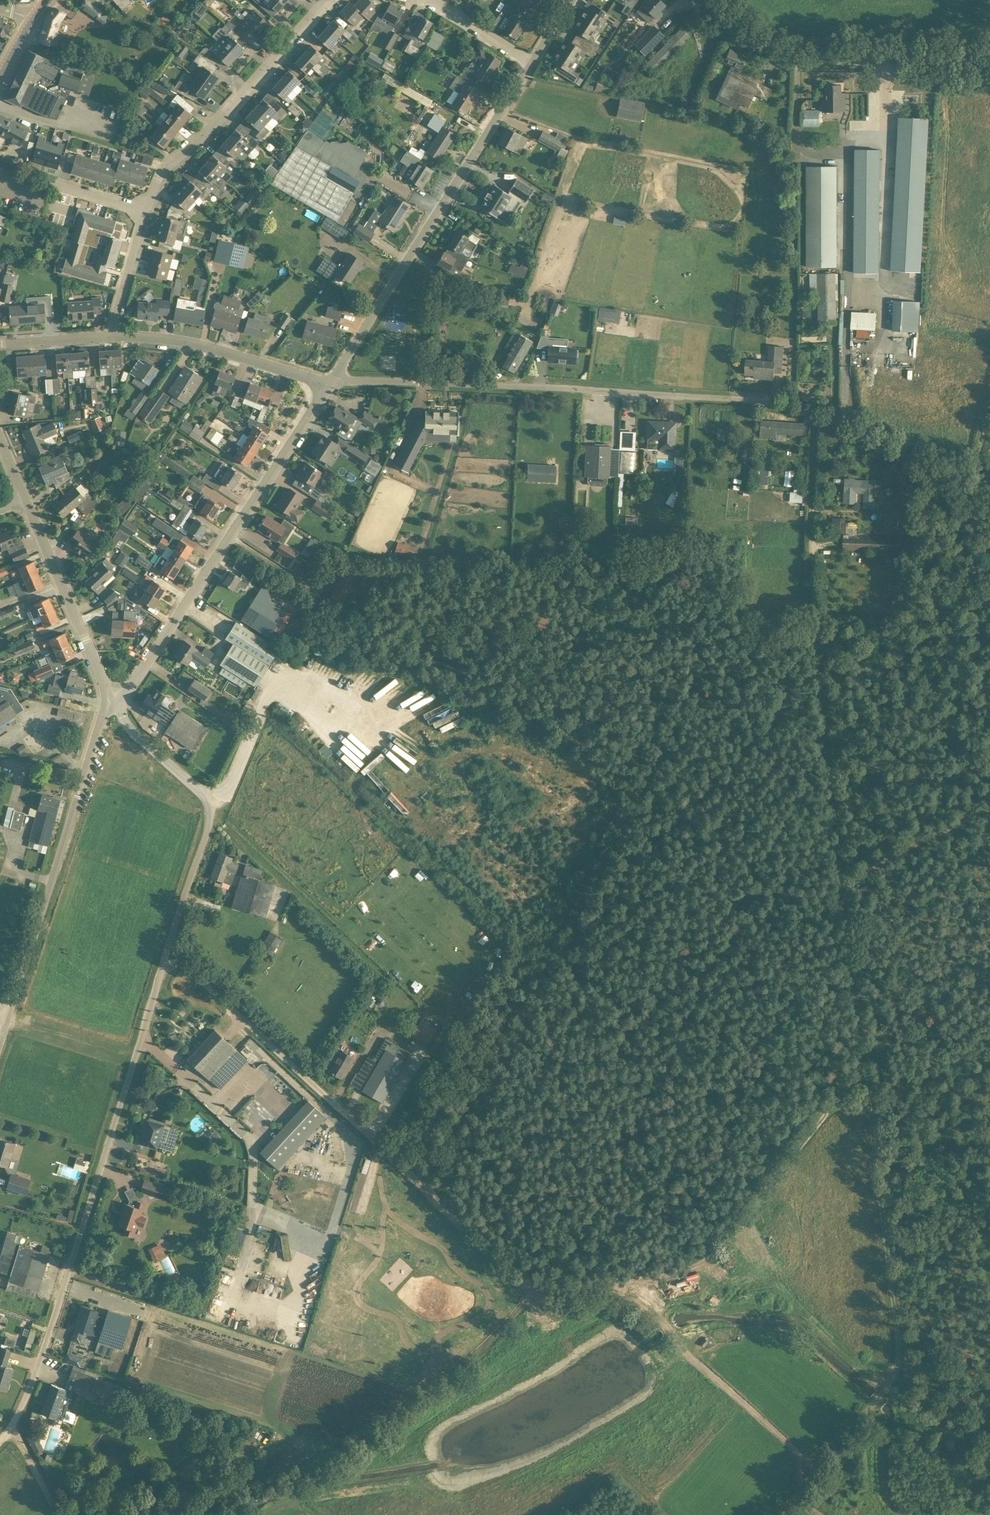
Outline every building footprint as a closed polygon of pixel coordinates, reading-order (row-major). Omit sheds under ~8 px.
[(105,6),(96,0),(85,0),(80,7),(97,18),(105,6)] [(117,5),(122,10),(132,2),(130,0),(113,0),(117,5)] [(264,0),(254,0),(259,5),(263,8),(268,4),(264,0)] [(284,3),(281,0),(264,0),(268,4),(277,12),(284,3)] [(354,5),(354,6),(364,15),(368,19),(378,8),(378,7),(382,3),(378,0),(359,0),(354,5)] [(519,4),(532,12),(540,0),(521,0),(519,4)] [(625,1),(625,5),(621,11),(628,16),(638,0),(625,0),(625,1)] [(648,22),(654,16),(656,18),(662,13),(659,10),(665,5),(660,0),(649,0),(648,0),(636,12),(648,22)] [(354,26),(364,16),(364,15),(354,6),(354,5),(350,1),(340,13),(354,26)] [(380,11),(374,21),(386,27),(387,26),(392,29),(403,10),(391,3),(384,14),(380,11)] [(519,11),(516,9),(506,3),(500,13),(509,19),(502,30),(516,38),(526,23),(515,17),(519,11)] [(580,18),(595,28),(600,21),(602,23),(607,22),(613,26),(617,19),(596,5),(592,11),(587,7),(580,18)] [(58,31),(61,22),(65,13),(55,8),(47,17),(39,42),(58,47),(58,46),(69,49),(70,43),(60,40),(63,33),(58,31)] [(253,38),(260,30),(242,13),(237,10),(234,13),(243,21),(239,26),(253,38)] [(242,13),(260,30),(268,22),(255,10),(250,15),(245,10),(242,13)] [(197,11),(193,16),(198,19),(201,15),(197,11)] [(403,35),(414,41),(412,45),(422,50),(427,41),(423,39),(432,22),(422,16),(417,26),(411,22),(403,35)] [(595,28),(580,18),(573,29),(578,32),(575,37),(596,51),(600,46),(594,42),(593,38),(590,36),(595,28)] [(348,26),(345,30),(334,19),(326,29),(337,39),(342,33),(353,43),(359,36),(348,26)] [(7,33),(11,26),(0,20),(0,36),(1,37),(4,36),(5,32),(7,33)] [(229,27),(240,36),(243,33),(233,23),(229,27)] [(235,58),(236,57),(237,56),(240,58),(244,53),(243,50),(244,48),(236,41),(240,36),(229,27),(226,24),(222,28),(221,27),(212,36),(217,40),(235,58)] [(633,45),(644,56),(664,35),(653,25),(633,45)] [(646,64),(654,72),(690,35),(682,27),(646,64)] [(715,32),(721,36),(724,32),(718,28),(715,32)] [(333,44),(337,39),(326,29),(317,38),(334,51),(337,48),(333,44)] [(398,35),(390,30),(381,45),(389,50),(398,35)] [(433,48),(442,34),(434,30),(428,39),(429,39),(427,44),(433,48)] [(144,50),(146,41),(126,36),(124,45),(144,50)] [(596,51),(575,37),(571,43),(566,39),(559,50),(574,60),(579,52),(582,54),(587,53),(593,57),(596,51)] [(209,49),(210,50),(204,58),(214,65),(219,59),(228,66),(235,58),(217,40),(209,49)] [(179,46),(187,52),(189,49),(182,43),(179,46)] [(311,45),(303,54),(325,74),(326,73),(328,70),(330,68),(324,63),(322,65),(317,61),(322,55),(311,45)] [(479,49),(479,50),(474,57),(480,60),(473,72),(465,67),(460,75),(474,84),(478,77),(488,83),(501,62),(502,61),(487,52),(486,53),(479,49)] [(745,108),(752,94),(752,93),(766,100),(771,89),(739,74),(747,57),(730,49),(724,63),(731,67),(717,94),(745,108)] [(69,89),(77,92),(89,95),(94,78),(82,74),(81,79),(62,73),(61,76),(56,74),(59,67),(50,63),(51,61),(29,50),(5,99),(21,107),(22,105),(48,117),(49,116),(57,119),(67,98),(65,98),(69,89)] [(570,67),(574,60),(559,50),(552,60),(557,64),(554,69),(575,83),(580,77),(573,73),(572,69),(570,67)] [(218,68),(214,65),(204,58),(203,57),(199,54),(194,60),(199,64),(197,66),(201,70),(196,77),(212,89),(216,83),(216,81),(218,78),(213,74),(218,68)] [(312,67),(317,72),(323,77),(325,74),(303,54),(295,63),(307,74),(312,67)] [(349,59),(354,63),(358,58),(353,55),(349,59)] [(376,58),(372,64),(378,68),(382,62),(376,58)] [(386,69),(390,62),(386,59),(382,66),(386,69)] [(97,65),(79,60),(77,67),(94,72),(97,65)] [(300,80),(289,70),(280,79),(292,90),(297,84),(298,84),(302,88),(304,85),(299,81),(300,80)] [(612,72),(609,77),(615,80),(618,75),(612,72)] [(452,104),(454,105),(466,113),(472,102),(475,104),(480,96),(467,88),(471,83),(457,74),(449,87),(459,93),(452,104)] [(208,94),(212,89),(196,77),(191,84),(187,81),(185,83),(180,80),(173,89),(194,100),(199,94),(204,98),(206,95),(208,94)] [(152,96),(155,92),(149,87),(152,82),(143,79),(140,86),(144,89),(150,94),(152,96)] [(292,90),(280,79),(272,89),(289,102),(291,99),(287,95),(292,90)] [(608,89),(597,84),(594,91),(598,92),(598,91),(606,94),(608,89)] [(846,111),(845,101),(845,93),(841,93),(841,85),(827,85),(827,99),(822,99),(822,112),(846,111)] [(329,99),(334,93),(327,87),(322,93),(329,99)] [(320,92),(316,88),(311,93),(315,97),(320,92)] [(150,94),(144,89),(141,93),(140,94),(146,99),(150,94)] [(641,121),(645,102),(620,98),(616,116),(641,121)] [(263,99),(255,108),(269,121),(272,116),(278,121),(286,111),(276,102),(273,106),(263,99)] [(185,122),(192,114),(178,103),(174,108),(169,104),(166,108),(185,122)] [(301,111),(292,103),(287,108),(296,116),(301,111)] [(185,122),(166,108),(164,111),(168,115),(164,120),(178,131),(185,122)] [(264,126),(269,121),(255,108),(246,118),(240,125),(249,133),(251,131),(261,140),(269,130),(264,126)] [(800,126),(820,126),(819,110),(800,110),(800,126)] [(0,114),(0,134),(21,146),(30,129),(14,119),(13,121),(0,114)] [(891,270),(921,272),(929,118),(899,117),(891,270)] [(178,131),(164,120),(161,125),(156,121),(153,124),(171,139),(178,131)] [(308,128),(303,123),(299,127),(299,129),(304,133),(307,130),(308,128)] [(171,139),(153,124),(150,128),(155,132),(151,136),(148,134),(144,140),(147,143),(153,148),(155,149),(159,144),(164,148),(171,139)] [(236,129),(228,138),(248,154),(259,142),(249,133),(240,125),(236,129)] [(455,134),(444,127),(427,152),(431,154),(437,158),(439,160),(455,134)] [(519,154),(527,138),(507,127),(498,142),(498,143),(519,154)] [(336,221),(352,194),(357,196),(361,195),(367,185),(373,189),(376,184),(369,181),(371,178),(366,176),(366,174),(358,169),(368,152),(347,140),(346,142),(340,143),(337,140),(330,141),(330,143),(325,140),(325,142),(307,130),(304,133),(296,146),(296,145),(270,183),(336,221)] [(564,142),(543,130),(538,140),(556,150),(559,151),(564,142)] [(31,161),(44,165),(50,143),(44,141),(45,137),(39,136),(31,161)] [(230,153),(227,157),(237,167),(248,154),(228,138),(221,146),(230,153)] [(50,143),(44,165),(57,169),(64,143),(58,141),(57,145),(50,143)] [(153,148),(147,143),(145,147),(151,151),(153,148)] [(412,146),(409,151),(421,159),(422,157),(425,159),(427,159),(428,159),(431,154),(427,152),(421,148),(419,151),(412,146)] [(879,273),(880,150),(855,149),(854,273),(879,273)] [(122,153),(114,151),(112,157),(120,159),(122,153)] [(404,164),(400,171),(399,173),(414,182),(421,187),(433,170),(405,151),(399,161),(404,164)] [(71,173),(85,177),(91,158),(77,153),(71,173)] [(152,165),(154,157),(144,154),(142,162),(152,165)] [(437,158),(431,154),(428,159),(428,160),(434,163),(437,158)] [(213,155),(206,163),(223,179),(227,182),(233,176),(231,174),(237,167),(227,157),(223,162),(213,155)] [(99,181),(105,162),(91,158),(85,177),(99,181)] [(129,182),(135,163),(121,159),(119,166),(115,178),(129,182)] [(113,185),(115,178),(119,166),(105,162),(99,181),(113,185)] [(129,182),(143,186),(148,167),(135,163),(129,182)] [(208,179),(204,184),(203,184),(211,191),(214,194),(220,187),(221,189),(227,182),(223,179),(206,163),(198,172),(208,179)] [(266,170),(273,176),(278,171),(270,164),(266,170)] [(807,266),(837,266),(837,166),(807,166),(807,266)] [(183,174),(192,180),(195,175),(186,169),(183,174)] [(187,183),(182,189),(193,198),(194,199),(197,195),(203,200),(211,191),(203,184),(204,184),(196,177),(192,182),(189,185),(187,183)] [(510,211),(512,210),(520,197),(526,201),(534,189),(517,179),(509,190),(510,191),(508,193),(495,184),(480,207),(486,210),(485,212),(486,214),(489,216),(491,215),(492,214),(498,218),(504,208),(511,212),(511,211),(510,211)] [(787,180),(778,180),(778,196),(787,196),(787,180)] [(251,204),(263,191),(256,185),(245,198),(251,204)] [(175,201),(171,206),(183,211),(194,199),(193,198),(182,189),(176,195),(178,197),(175,200),(175,201)] [(409,206),(397,197),(394,196),(382,214),(375,209),(364,226),(359,223),(358,223),(355,221),(350,229),(354,231),(353,231),(369,241),(374,233),(373,233),(380,222),(394,231),(409,206)] [(240,199),(248,206),(250,204),(242,197),(240,199)] [(162,220),(161,226),(163,227),(173,230),(185,233),(187,227),(189,221),(181,216),(183,212),(183,211),(171,206),(168,210),(166,217),(165,221),(162,220)] [(110,219),(105,218),(105,217),(104,217),(104,218),(99,216),(99,215),(98,215),(98,216),(93,214),(94,211),(93,211),(93,212),(87,210),(86,212),(83,211),(80,213),(79,216),(77,216),(76,217),(75,221),(75,222),(74,221),(74,222),(76,223),(71,239),(71,240),(74,241),(68,259),(66,258),(62,272),(104,284),(108,271),(104,270),(105,267),(106,265),(115,268),(119,253),(120,250),(123,240),(118,239),(121,232),(113,230),(114,228),(116,221),(110,219)] [(330,232),(336,222),(327,216),(321,226),(330,232)] [(233,225),(228,221),(227,222),(224,225),(223,226),(228,230),(233,225)] [(172,250),(172,249),(175,239),(183,241),(185,233),(173,230),(163,227),(161,226),(158,235),(161,236),(160,240),(158,246),(172,250)] [(468,238),(457,231),(448,245),(450,246),(468,258),(472,251),(473,251),(475,248),(477,244),(468,238)] [(249,246),(219,239),(214,260),(244,267),(249,246)] [(335,274),(349,283),(363,262),(349,252),(342,263),(336,259),(311,242),(301,257),(327,273),(331,266),(337,270),(335,274)] [(462,268),(468,258),(450,246),(446,253),(444,252),(437,263),(442,266),(439,271),(454,281),(455,281),(460,271),(462,268)] [(170,267),(173,255),(154,249),(151,262),(170,267)] [(520,264),(520,265),(520,266),(516,274),(525,277),(531,260),(525,256),(521,264),(520,264)] [(170,267),(151,262),(147,274),(166,280),(170,267)] [(835,273),(817,274),(818,324),(836,324),(835,273)] [(183,279),(176,277),(173,294),(180,295),(183,279)] [(202,278),(196,301),(178,298),(174,320),(203,325),(203,320),(204,320),(205,319),(204,319),(206,307),(203,307),(209,280),(202,278)] [(9,302),(13,286),(4,284),(3,289),(0,300),(9,302)] [(494,295),(454,288),(451,306),(491,312),(492,305),(507,307),(509,294),(494,292),(494,295)] [(258,293),(253,297),(257,301),(265,295),(258,293)] [(223,328),(233,297),(224,294),(221,302),(219,302),(218,301),(216,302),(215,303),(214,305),(214,307),(214,308),(215,309),(216,309),(211,324),(223,328)] [(261,301),(266,305),(270,300),(264,296),(261,301)] [(100,297),(93,298),(93,300),(68,301),(68,310),(67,310),(68,312),(69,319),(94,318),(94,313),(101,312),(100,297)] [(223,328),(236,332),(240,316),(234,315),(237,308),(239,309),(242,299),(233,297),(223,328)] [(918,332),(920,307),(920,302),(894,300),(892,330),(918,332)] [(169,314),(170,302),(159,301),(158,304),(139,302),(138,317),(158,319),(158,313),(169,314)] [(550,313),(558,316),(562,304),(554,301),(550,313)] [(24,323),(45,321),(44,304),(10,307),(10,314),(9,314),(9,316),(10,316),(11,322),(24,321),(24,323)] [(619,322),(621,309),(600,306),(598,319),(619,322)] [(325,315),(339,319),(342,311),(328,307),(325,315)] [(851,329),(876,330),(877,313),(852,311),(851,329)] [(265,339),(272,317),(255,312),(253,318),(249,317),(244,332),(253,335),(253,334),(265,338),(265,339)] [(277,324),(284,329),(288,323),(292,326),(296,320),(285,313),(277,324)] [(337,329),(336,329),(308,321),(303,337),(319,342),(320,341),(331,344),(331,345),(332,345),(337,329)] [(514,373),(532,340),(519,333),(510,349),(500,366),(514,373)] [(537,347),(547,348),(548,337),(548,336),(541,335),(537,347)] [(759,378),(774,380),(774,373),(781,373),(784,347),(769,345),(767,361),(746,359),(745,374),(759,375),(759,378)] [(578,350),(576,349),(576,348),(549,346),(548,361),(575,363),(575,356),(578,356),(578,350)] [(112,374),(112,386),(118,386),(116,367),(122,366),(121,349),(110,350),(112,374)] [(112,374),(110,350),(99,351),(100,368),(106,368),(107,374),(112,374)] [(78,352),(79,370),(85,370),(85,376),(91,376),(89,351),(78,352)] [(79,370),(78,352),(67,353),(68,377),(73,377),(73,370),(79,370)] [(68,377),(67,353),(56,354),(57,372),(63,371),(64,377),(68,377)] [(473,364),(483,365),(485,355),(474,354),(473,364)] [(47,374),(46,355),(31,356),(32,375),(47,374)] [(16,357),(18,376),(32,375),(31,356),(16,357)] [(130,372),(135,375),(148,385),(159,370),(146,361),(144,363),(139,359),(130,372)] [(173,385),(169,391),(186,402),(202,377),(189,369),(184,376),(180,373),(179,374),(180,375),(173,386),(173,385)] [(226,395),(228,389),(230,390),(235,377),(219,371),(215,383),(217,384),(213,394),(218,396),(219,393),(221,394),(221,393),(226,395)] [(239,397),(244,399),(245,397),(256,402),(263,387),(250,382),(247,389),(243,387),(239,397)] [(258,421),(262,422),(268,406),(274,392),(263,387),(256,402),(264,405),(260,414),(258,421)] [(86,388),(87,404),(97,403),(96,388),(86,388)] [(157,388),(140,412),(151,420),(169,396),(157,388)] [(13,391),(11,402),(41,409),(44,410),(45,405),(28,401),(30,395),(13,391)] [(129,409),(136,414),(149,396),(142,391),(129,409)] [(235,407),(239,397),(231,394),(227,404),(235,407)] [(200,407),(204,403),(200,398),(195,402),(200,407)] [(41,409),(11,402),(8,413),(26,417),(27,411),(39,414),(41,409)] [(336,406),(330,416),(327,421),(335,426),(336,424),(341,428),(338,434),(350,441),(357,430),(350,426),(356,417),(349,412),(348,414),(336,406)] [(373,428),(378,419),(365,411),(359,419),(373,428)] [(416,425),(406,443),(395,465),(395,464),(394,465),(408,472),(407,471),(418,449),(424,437),(433,438),(434,433),(450,433),(457,434),(458,434),(459,412),(458,412),(426,411),(425,411),(425,419),(425,425),(416,425)] [(104,429),(99,416),(90,420),(95,432),(104,429)] [(218,416),(212,426),(226,433),(231,424),(218,416)] [(264,431),(267,426),(271,429),(271,428),(262,422),(258,421),(254,419),(251,417),(250,417),(247,421),(254,426),(252,430),(246,426),(244,428),(237,423),(235,428),(248,436),(261,445),(268,434),(264,431)] [(203,425),(201,429),(205,432),(212,422),(207,419),(203,425)] [(189,434),(199,441),(205,432),(201,429),(195,425),(195,426),(184,420),(179,427),(189,434)] [(776,433),(802,435),(803,423),(790,422),(762,420),(761,437),(773,438),(773,436),(776,436),(776,433)] [(41,426),(40,424),(23,431),(34,455),(48,448),(43,436),(57,430),(53,421),(41,426)] [(658,450),(674,451),(676,422),(648,421),(647,439),(648,439),(647,448),(658,449),(658,450)] [(217,431),(212,427),(206,436),(211,440),(217,431)] [(620,449),(636,449),(636,430),(621,430),(620,449)] [(99,448),(109,443),(105,436),(107,434),(106,431),(93,437),(99,448)] [(126,434),(115,433),(114,440),(125,441),(126,434)] [(228,438),(235,442),(236,443),(239,439),(231,434),(228,438)] [(327,462),(339,445),(334,442),(323,435),(312,452),(327,462)] [(248,436),(241,446),(254,455),(261,445),(248,436)] [(224,437),(219,442),(223,446),(229,441),(224,437)] [(235,442),(231,448),(229,447),(226,452),(247,465),(254,455),(241,446),(236,443),(235,442)] [(619,449),(611,449),(611,447),(609,447),(609,444),(604,443),(603,446),(587,446),(586,476),(610,478),(610,476),(618,477),(620,448),(619,448),(619,449)] [(363,465),(364,463),(369,456),(350,444),(347,450),(344,453),(348,456),(363,465)] [(140,448),(136,452),(141,456),(145,451),(140,448)] [(633,452),(622,451),(622,472),(633,473),(634,460),(633,460),(633,452)] [(153,484),(156,481),(157,479),(151,475),(155,469),(154,468),(155,466),(156,467),(157,466),(161,460),(188,479),(192,474),(164,456),(165,455),(160,452),(153,462),(145,473),(142,477),(153,484)] [(45,461),(46,464),(39,467),(47,485),(57,481),(60,484),(56,488),(57,488),(70,478),(60,455),(45,461)] [(382,465),(371,458),(364,469),(375,476),(382,465)] [(292,483),(316,499),(317,499),(325,487),(319,483),(325,473),(306,461),(292,483)] [(241,474),(230,466),(230,467),(222,462),(214,475),(233,488),(241,474)] [(556,465),(528,464),(527,481),(556,482),(556,465)] [(768,484),(769,469),(761,468),(760,484),(768,484)] [(84,470),(79,474),(83,479),(88,475),(84,470)] [(680,473),(679,472),(673,479),(679,485),(685,478),(683,476),(680,473)] [(202,480),(206,483),(206,482),(218,490),(222,483),(206,473),(202,480)] [(194,474),(188,484),(200,492),(206,483),(202,480),(194,474)] [(143,479),(131,494),(139,499),(150,484),(143,479)] [(855,491),(874,492),(874,482),(846,481),(845,502),(855,502),(855,491)] [(83,512),(92,498),(90,496),(80,484),(54,506),(63,516),(77,505),(83,512)] [(298,508),(304,497),(290,488),(284,496),(283,495),(276,506),(287,512),(285,515),(291,519),(298,508)] [(220,506),(210,499),(211,497),(203,492),(195,506),(212,518),(220,506)] [(803,502),(803,492),(794,492),(791,492),(791,502),(803,502)] [(170,503),(173,498),(166,493),(163,499),(170,503)] [(207,526),(197,519),(189,514),(192,509),(185,505),(177,499),(174,497),(173,498),(170,503),(179,509),(180,509),(182,510),(173,522),(181,527),(181,526),(182,526),(199,538),(207,526)] [(92,498),(83,512),(87,515),(97,501),(92,498)] [(317,499),(316,499),(311,508),(328,518),(333,509),(317,499)] [(354,514),(358,516),(363,509),(355,504),(351,511),(354,514)] [(148,518),(166,532),(170,526),(151,513),(148,518)] [(284,518),(280,525),(267,516),(258,529),(276,540),(281,531),(288,536),(295,525),(284,518)] [(832,533),(844,534),(844,551),(908,553),(909,536),(859,534),(859,522),(845,522),(846,518),(833,518),(832,533)] [(119,528),(110,542),(115,545),(119,539),(125,542),(129,535),(119,528)] [(88,559),(98,546),(91,541),(92,539),(77,529),(69,542),(75,547),(73,549),(88,559)] [(7,547),(10,555),(11,554),(15,562),(29,556),(25,548),(24,548),(18,535),(11,538),(8,530),(0,534),(0,550),(7,547)] [(155,543),(158,538),(145,530),(142,535),(155,543)] [(193,548),(173,534),(169,540),(163,536),(160,540),(187,558),(193,548)] [(160,555),(160,556),(179,569),(187,558),(160,540),(157,545),(164,549),(160,555)] [(298,552),(282,543),(279,549),(294,558),(298,552)] [(402,555),(415,559),(418,548),(405,544),(402,555)] [(123,567),(130,557),(121,551),(115,561),(123,567)] [(135,561),(148,570),(153,563),(140,554),(135,561)] [(160,556),(154,566),(173,578),(179,569),(160,556)] [(98,593),(105,587),(101,583),(110,573),(109,572),(115,567),(106,558),(101,563),(100,562),(90,571),(93,574),(86,581),(98,593)] [(256,572),(246,566),(237,560),(237,561),(238,561),(234,567),(233,567),(241,572),(243,573),(242,574),(249,579),(250,580),(256,572)] [(24,579),(39,573),(33,561),(19,567),(12,570),(14,575),(21,572),(24,579)] [(126,575),(130,569),(125,566),(122,572),(126,575)] [(8,573),(6,567),(0,570),(0,577),(8,573)] [(329,599),(340,605),(357,573),(356,572),(347,568),(346,567),(329,599)] [(241,586),(236,583),(240,577),(239,576),(231,571),(230,572),(228,571),(225,576),(227,577),(223,583),(237,592),(241,586)] [(22,594),(44,585),(39,573),(24,579),(14,584),(18,593),(21,592),(22,594)] [(150,584),(146,590),(159,599),(166,588),(146,575),(143,580),(150,584)] [(108,604),(124,597),(109,587),(101,596),(108,604)] [(159,599),(146,590),(143,595),(136,591),(133,595),(154,608),(159,599)] [(269,638),(269,637),(275,642),(280,634),(274,630),(287,610),(258,592),(240,620),(269,638)] [(39,615),(54,609),(49,597),(27,607),(29,611),(36,608),(39,615)] [(123,636),(135,637),(136,613),(137,611),(140,606),(125,597),(125,600),(125,603),(125,609),(124,621),(123,636)] [(18,612),(15,605),(0,612),(0,619),(18,612)] [(37,630),(59,621),(54,609),(39,615),(43,622),(35,626),(37,630)] [(124,621),(122,621),(117,620),(118,612),(113,611),(111,635),(123,636),(124,621)] [(219,672),(229,678),(244,687),(247,681),(255,686),(279,649),(236,622),(226,638),(234,643),(220,663),(224,665),(219,672)] [(25,642),(32,639),(34,638),(32,631),(25,634),(26,635),(23,637),(25,642)] [(52,643),(55,650),(69,644),(64,632),(42,642),(44,646),(52,643)] [(14,647),(21,644),(18,637),(11,640),(14,647)] [(32,639),(25,642),(21,644),(14,647),(13,647),(16,655),(35,648),(32,639)] [(202,669),(206,664),(207,664),(215,653),(205,646),(200,653),(196,650),(197,649),(185,640),(175,655),(187,663),(192,654),(202,661),(198,667),(202,669)] [(46,654),(49,663),(34,670),(38,679),(63,668),(60,662),(65,660),(74,656),(69,644),(55,650),(46,654)] [(85,680),(83,679),(84,677),(77,675),(78,672),(70,670),(69,676),(56,673),(53,684),(49,683),(47,692),(59,695),(61,690),(66,691),(66,692),(73,695),(75,692),(82,693),(85,680)] [(188,688),(196,694),(204,700),(211,690),(195,679),(188,688)] [(24,709),(11,688),(0,686),(0,725),(24,709)] [(23,696),(29,697),(30,694),(28,691),(20,689),(23,696)] [(155,713),(166,720),(172,710),(161,703),(165,695),(156,689),(152,696),(148,694),(141,706),(147,710),(145,713),(152,717),(155,713)] [(57,714),(74,719),(76,712),(59,707),(57,714)] [(177,713),(169,726),(165,731),(193,749),(207,727),(179,709),(177,713)] [(393,734),(386,744),(409,761),(416,751),(393,734)] [(344,743),(364,761),(368,757),(348,739),(344,743)] [(20,753),(27,748),(25,744),(17,749),(20,753)] [(40,843),(48,845),(54,822),(54,821),(56,814),(60,799),(42,794),(38,809),(36,817),(30,840),(28,846),(38,849),(40,843)] [(15,810),(13,817),(12,820),(22,823),(25,812),(15,810)] [(21,830),(22,823),(12,820),(13,817),(7,816),(4,826),(10,827),(10,828),(21,830)] [(232,861),(233,858),(220,853),(211,877),(231,884),(239,863),(232,861)] [(276,884),(260,879),(263,869),(245,864),(243,874),(242,874),(232,907),(266,917),(276,884)] [(272,954),(282,937),(271,930),(261,948),(272,954)] [(478,977),(484,971),(479,966),(473,972),(478,977)] [(382,1005),(385,1003),(386,1000),(384,997),(380,997),(378,999),(377,1002),(379,1005),(382,1005)] [(424,1020),(416,1015),(406,1032),(422,1041),(429,1029),(422,1025),(424,1020)] [(211,1079),(217,1072),(237,1050),(215,1029),(187,1059),(210,1080),(211,1079)] [(382,1102),(411,1053),(386,1038),(373,1060),(367,1056),(357,1073),(356,1072),(350,1083),(355,1086),(354,1087),(357,1088),(358,1087),(382,1102)] [(342,1078),(354,1058),(340,1049),(335,1058),(336,1058),(329,1071),(332,1072),(332,1073),(334,1074),(334,1073),(342,1078)] [(211,1079),(221,1088),(227,1081),(217,1072),(211,1079)] [(307,1099),(260,1151),(279,1169),(326,1116),(307,1099)] [(143,1133),(140,1142),(156,1147),(159,1139),(166,1141),(168,1132),(166,1131),(167,1126),(163,1125),(163,1124),(147,1119),(145,1128),(144,1127),(142,1133),(143,1133)] [(225,1141),(219,1136),(214,1141),(220,1146),(225,1141)] [(7,1166),(15,1143),(0,1138),(0,1164),(7,1166)] [(112,1150),(108,1161),(118,1164),(121,1154),(112,1150)] [(75,1167),(71,1174),(79,1179),(83,1171),(75,1167)] [(26,1193),(30,1180),(11,1173),(7,1187),(26,1193)] [(147,1194),(162,1199),(167,1187),(168,1184),(152,1179),(151,1182),(147,1194)] [(132,1186),(125,1190),(131,1201),(138,1197),(132,1186)] [(273,1206),(275,1200),(269,1197),(266,1203),(273,1206)] [(143,1227),(146,1217),(140,1215),(145,1203),(138,1200),(136,1207),(126,1203),(119,1225),(126,1227),(124,1233),(133,1237),(137,1224),(143,1227)] [(35,1298),(49,1254),(14,1242),(17,1233),(9,1230),(0,1259),(0,1271),(9,1274),(5,1288),(35,1298)] [(149,1248),(155,1261),(167,1256),(161,1242),(149,1248)] [(131,1270),(124,1268),(122,1274),(129,1276),(131,1270)] [(187,1288),(191,1297),(201,1292),(197,1284),(187,1288)] [(93,1325),(98,1311),(82,1306),(74,1329),(99,1337),(95,1351),(113,1357),(116,1347),(122,1349),(124,1344),(132,1317),(108,1309),(102,1327),(93,1325)] [(25,1347),(31,1348),(37,1330),(31,1328),(25,1347)] [(13,1348),(16,1339),(6,1335),(3,1345),(13,1348)] [(709,1341),(707,1340),(708,1338),(706,1337),(705,1338),(700,1343),(704,1347),(709,1341)] [(7,1390),(13,1369),(6,1367),(11,1350),(0,1346),(0,1388),(7,1390)] [(64,1361),(80,1366),(83,1356),(67,1351),(64,1361)] [(100,1391),(103,1384),(104,1380),(96,1377),(96,1376),(73,1368),(72,1373),(67,1385),(66,1389),(52,1384),(41,1412),(63,1420),(73,1391),(74,1392),(76,1385),(91,1391),(92,1388),(100,1391)] [(29,1420),(26,1431),(33,1433),(36,1422),(29,1420)] [(33,1438),(40,1449),(44,1447),(38,1436),(33,1438)] [(177,1474),(181,1477),(185,1481),(193,1472),(192,1470),(197,1463),(191,1458),(177,1474)] [(175,1502),(167,1493),(158,1500),(166,1509),(175,1502)]
